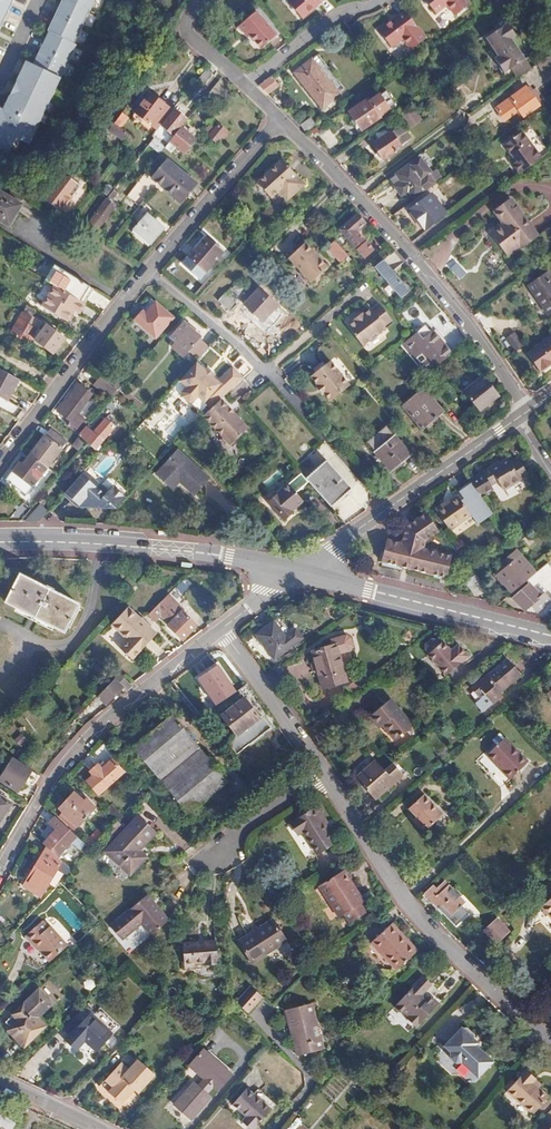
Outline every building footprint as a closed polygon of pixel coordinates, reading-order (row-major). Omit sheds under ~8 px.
[(4,157),(11,142),(24,149),(52,89),(48,87),(53,76),(57,78),(72,45),(74,46),(94,0),(61,0),(45,32),(47,32),(32,65),(25,62),(1,112),(0,112),(0,155),(4,157)] [(12,0),(0,0),(0,25),(12,0)] [(286,2),(300,18),(312,8),(310,5),(316,0),(289,0),(286,2)] [(434,11),(446,2),(454,13),(469,2),(468,0),(426,0),(434,11)] [(405,11),(403,9),(390,19),(392,22),(405,11)] [(392,22),(390,19),(377,30),(390,47),(402,37),(410,49),(425,37),(405,11),(392,22)] [(255,12),(239,24),(248,35),(259,49),(274,36),(255,12)] [(239,24),(236,26),(245,37),(248,35),(239,24)] [(512,67),(523,60),(510,39),(515,36),(506,24),(485,38),(498,57),(494,59),(503,73),(512,67)] [(312,59),(294,72),(322,107),(339,94),(312,59)] [(519,77),(530,69),(523,60),(512,67),(519,77)] [(48,87),(52,89),(57,78),(53,76),(48,87)] [(270,76),(261,84),(267,94),(278,87),(270,76)] [(514,95),(517,98),(512,102),(523,117),(538,106),(530,94),(525,87),(514,95)] [(536,90),(530,94),(538,106),(544,101),(536,90)] [(157,100),(149,94),(134,113),(157,130),(171,112),(164,106),(165,103),(160,99),(157,100)] [(367,99),(348,112),(349,114),(346,116),(352,123),(354,121),(361,131),(380,118),(378,115),(389,108),(379,94),(369,101),(367,99)] [(186,119),(175,110),(160,129),(162,131),(164,129),(172,136),(186,119)] [(414,110),(404,117),(410,126),(421,119),(414,110)] [(129,118),(122,112),(113,124),(120,129),(129,118)] [(316,124),(311,117),(300,125),(304,132),(316,124)] [(384,123),(371,132),(378,142),(373,146),(383,161),(401,148),(390,133),(384,123)] [(215,128),(210,125),(204,132),(216,142),(226,131),(218,125),(215,128)] [(399,127),(390,133),(401,148),(410,141),(399,127)] [(169,142),(164,148),(160,153),(168,159),(174,165),(175,165),(179,160),(176,157),(180,153),(181,154),(193,139),(180,128),(169,142)] [(153,138),(154,140),(158,143),(163,147),(164,148),(169,142),(164,137),(161,140),(154,134),(151,137),(153,138)] [(509,157),(511,156),(516,162),(510,165),(518,175),(539,159),(520,134),(502,147),(509,157)] [(154,140),(149,146),(158,153),(163,147),(158,143),(154,140)] [(420,158),(397,175),(402,182),(397,186),(403,194),(409,191),(413,197),(433,182),(428,175),(431,173),(420,158)] [(180,202),(196,184),(175,165),(174,165),(168,159),(152,178),(180,202)] [(281,168),(278,164),(257,186),(272,201),(279,194),(287,202),(305,185),(285,164),(281,168)] [(392,179),(397,186),(402,182),(397,175),(392,179)] [(80,186),(68,177),(40,195),(59,210),(80,186)] [(145,179),(128,197),(139,207),(156,189),(145,179)] [(118,191),(114,188),(106,198),(110,201),(118,191)] [(0,192),(0,222),(7,226),(21,205),(0,192)] [(431,194),(410,210),(424,229),(445,214),(431,194)] [(106,198),(105,200),(88,221),(97,228),(115,205),(110,201),(106,198)] [(497,208),(507,221),(490,234),(506,255),(526,241),(529,244),(538,237),(509,199),(497,208)] [(164,227),(147,213),(133,228),(150,243),(164,227)] [(357,215),(341,230),(358,249),(366,241),(358,231),(365,224),(357,215)] [(440,248),(447,254),(461,238),(454,232),(440,248)] [(223,253),(207,237),(189,257),(183,263),(198,277),(204,271),(205,272),(223,253)] [(305,243),(288,258),(311,283),(328,268),(305,243)] [(336,243),(329,249),(343,265),(350,258),(336,243)] [(416,288),(387,257),(376,267),(405,298),(416,288)] [(53,265),(44,279),(53,285),(84,303),(93,289),(53,265)] [(524,285),(546,315),(550,312),(550,282),(543,271),(524,285)] [(53,285),(40,306),(66,321),(73,310),(78,313),(84,303),(53,285)] [(258,288),(243,304),(261,321),(276,305),(258,288)] [(224,292),(217,299),(229,311),(236,304),(224,292)] [(145,313),(142,310),(134,319),(155,337),(172,318),(155,302),(145,313)] [(30,308),(21,303),(18,309),(27,314),(30,308)] [(361,313),(353,319),(354,321),(347,326),(362,346),(385,328),(384,326),(391,320),(379,304),(371,309),(370,308),(362,315),(361,313)] [(27,314),(18,309),(7,332),(25,342),(30,331),(34,333),(31,337),(50,351),(62,335),(43,321),(37,328),(24,320),(27,314)] [(181,322),(169,336),(186,352),(199,337),(181,322)] [(434,368),(452,353),(434,331),(432,332),(426,325),(414,335),(401,345),(425,375),(434,368)] [(513,333),(505,338),(514,351),(521,346),(513,333)] [(524,354),(538,372),(550,363),(550,335),(524,354)] [(331,359),(312,374),(332,399),(351,384),(331,359)] [(168,392),(173,397),(201,365),(196,360),(168,392)] [(207,364),(203,367),(211,374),(214,371),(207,364)] [(203,367),(201,365),(173,397),(174,398),(169,402),(168,407),(174,413),(181,413),(185,409),(189,413),(234,369),(231,365),(216,380),(211,374),(203,367)] [(243,377),(234,369),(189,413),(197,421),(203,416),(221,399),(243,377)] [(0,370),(0,398),(5,400),(17,378),(0,370)] [(110,376),(106,381),(117,390),(118,388),(121,385),(110,376)] [(487,379),(466,395),(480,413),(500,397),(487,379)] [(79,392),(74,388),(57,411),(70,421),(67,425),(77,433),(86,423),(76,414),(92,394),(83,387),(79,392)] [(117,390),(114,393),(135,411),(139,407),(136,404),(118,388),(117,390)] [(416,393),(402,404),(420,428),(442,411),(429,396),(423,401),(416,393)] [(148,396),(145,394),(136,404),(139,407),(148,396)] [(221,399),(203,416),(221,435),(220,438),(225,443),(228,442),(230,444),(247,428),(232,411),(230,413),(226,408),(228,406),(221,399)] [(89,430),(85,426),(78,434),(86,441),(94,449),(113,427),(104,420),(99,426),(95,423),(89,430)] [(386,426),(367,441),(390,471),(410,454),(386,426)] [(65,441),(50,429),(30,455),(46,468),(60,449),(60,448),(65,441)] [(176,452),(156,475),(168,486),(174,479),(192,495),(207,480),(176,452)] [(46,468),(30,455),(22,465),(18,463),(11,472),(31,487),(46,468)] [(513,463),(511,459),(472,481),(483,496),(496,489),(494,485),(501,480),(507,490),(530,476),(520,460),(513,463)] [(327,460),(305,479),(330,507),(351,488),(327,460)] [(85,468),(82,472),(105,492),(108,489),(85,468)] [(82,472),(63,494),(76,506),(79,503),(85,508),(102,509),(108,502),(110,505),(111,503),(116,507),(127,496),(113,484),(108,489),(105,492),(82,472)] [(293,480),(269,502),(286,521),(310,500),(293,480)] [(203,493),(229,518),(238,508),(210,483),(196,497),(198,499),(203,493)] [(445,503),(437,509),(452,530),(473,515),(461,496),(453,501),(447,506),(445,503)] [(30,509),(23,503),(6,521),(20,521),(30,509)] [(48,512),(40,505),(25,521),(39,521),(48,512)] [(426,513),(416,520),(429,539),(439,532),(426,513)] [(401,543),(387,540),(382,561),(447,578),(450,568),(439,553),(425,549),(426,541),(429,539),(416,520),(405,528),(401,543)] [(545,567),(529,547),(506,566),(522,585),(537,573),(545,567)] [(545,567),(537,573),(542,579),(550,572),(546,566),(545,567)] [(44,588),(18,576),(4,602),(63,631),(76,603),(51,591),(52,589),(45,585),(44,588)] [(134,584),(125,577),(119,585),(128,591),(134,584)] [(534,582),(517,596),(527,609),(534,603),(541,611),(550,603),(550,597),(547,593),(549,591),(540,581),(536,584),(534,582)] [(176,597),(169,591),(147,614),(154,620),(176,597)] [(128,607),(113,623),(129,639),(121,647),(132,657),(155,633),(128,607)] [(183,611),(167,625),(180,640),(197,625),(183,611)] [(273,621),(255,634),(274,659),(291,646),(301,638),(295,629),(285,637),(273,621)] [(445,676),(468,657),(458,645),(451,651),(443,641),(441,643),(438,640),(432,639),(427,643),(427,649),(430,652),(428,653),(445,676)] [(336,644),(312,651),(323,688),(346,681),(336,644)] [(521,676),(507,660),(473,690),(482,702),(487,697),(494,705),(503,697),(501,694),(521,676)] [(113,678),(114,680),(98,696),(106,704),(121,687),(125,692),(133,686),(129,683),(119,671),(113,678)] [(244,699),(223,715),(238,734),(228,741),(237,753),(272,727),(265,718),(271,713),(247,682),(237,690),(244,699)] [(387,701),(366,718),(376,729),(379,727),(392,742),(397,738),(399,739),(402,736),(401,735),(410,726),(387,701)] [(172,715),(133,747),(188,813),(227,781),(172,715)] [(24,748),(31,740),(22,733),(16,741),(24,748)] [(505,737),(487,754),(510,779),(529,761),(505,737)] [(480,760),(491,772),(497,766),(487,754),(480,760)] [(12,759),(0,777),(0,780),(17,792),(25,779),(32,784),(38,775),(12,759)] [(98,763),(89,771),(104,788),(123,772),(112,759),(101,768),(98,763)] [(376,800),(404,775),(394,764),(386,771),(376,760),(357,777),(365,786),(364,787),(376,800)] [(74,791),(66,799),(85,817),(95,807),(90,802),(89,803),(87,801),(86,802),(74,791)] [(425,794),(410,809),(418,817),(415,820),(426,832),(444,815),(425,794)] [(0,797),(0,820),(10,803),(0,797)] [(66,799),(58,807),(77,826),(85,817),(66,799)] [(296,832),(300,829),(315,852),(333,841),(316,815),(320,813),(313,803),(288,819),(296,832)] [(53,826),(44,836),(47,838),(43,843),(46,846),(57,856),(71,840),(86,853),(89,849),(84,844),(55,816),(50,823),(53,826)] [(154,832),(138,818),(106,852),(130,873),(142,860),(135,853),(154,832)] [(103,835),(98,830),(84,844),(89,849),(103,835)] [(57,856),(46,846),(22,885),(40,895),(56,868),(67,874),(71,869),(57,856)] [(341,870),(319,884),(330,902),(329,903),(337,915),(344,911),(349,920),(363,911),(357,903),(361,900),(341,870)] [(423,890),(420,894),(428,903),(432,900),(448,917),(461,906),(441,884),(433,890),(431,888),(426,893),(423,890)] [(169,919),(149,893),(110,923),(121,937),(141,921),(151,934),(169,919)] [(543,905),(550,914),(550,897),(543,905)] [(492,911),(479,922),(490,935),(503,925),(492,911)] [(272,916),(237,938),(251,960),(286,938),(272,916)] [(49,926),(43,919),(26,934),(40,949),(41,948),(58,932),(52,924),(49,926)] [(371,940),(395,969),(416,951),(391,922),(371,940)] [(69,944),(58,932),(41,948),(51,960),(69,944)] [(215,941),(182,942),(183,967),(192,967),(192,962),(203,962),(204,966),(216,965),(215,941)] [(430,984),(422,976),(392,1007),(399,1013),(401,1010),(407,1016),(404,1018),(415,1028),(437,1005),(429,997),(426,1000),(420,995),(430,984)] [(265,997),(255,987),(239,1004),(250,1014),(265,997)] [(26,1049),(47,1028),(39,1021),(54,1005),(40,992),(8,1024),(13,1029),(9,1032),(26,1049)] [(310,1004),(285,1011),(297,1056),(322,1049),(310,1004)] [(113,1036),(93,1014),(66,1039),(76,1049),(86,1039),(98,1051),(113,1036)] [(480,1076),(492,1061),(474,1046),(470,1041),(472,1039),(473,1038),(472,1034),(465,1028),(461,1028),(460,1029),(444,1048),(450,1053),(449,1054),(450,1059),(455,1064),(461,1064),(461,1063),(471,1071),(472,1069),(480,1076)] [(202,1051),(189,1067),(204,1080),(199,1086),(195,1082),(175,1105),(192,1120),(212,1097),(207,1092),(212,1086),(217,1091),(231,1076),(202,1051)] [(130,1069),(122,1062),(107,1079),(115,1086),(111,1091),(123,1102),(135,1088),(131,1085),(135,1081),(139,1084),(143,1088),(156,1073),(140,1058),(130,1069)] [(471,1071),(478,1077),(480,1076),(472,1069),(471,1071)] [(535,1077),(525,1069),(507,1090),(533,1113),(548,1096),(531,1082),(535,1077)] [(231,1105),(245,1117),(241,1122),(249,1128),(254,1128),(271,1110),(246,1089),(231,1105)] [(13,1118),(0,1110),(0,1128),(6,1128),(13,1118)] [(295,1120),(290,1128),(308,1128),(295,1120)]
